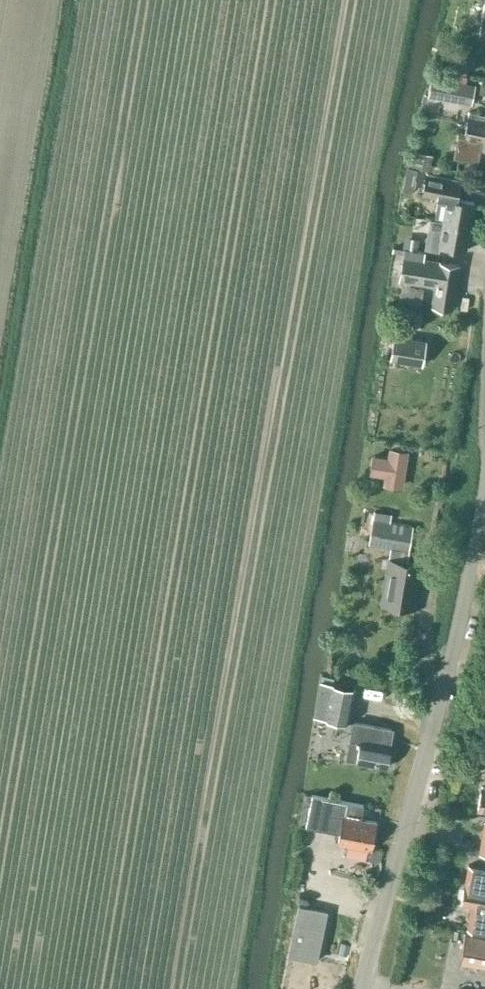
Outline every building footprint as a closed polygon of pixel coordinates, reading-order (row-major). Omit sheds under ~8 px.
[(469,58),(445,56),(443,73),(467,75),(469,58)] [(471,101),(474,85),(442,79),(441,84),(430,82),(428,93),(471,101)] [(454,158),(478,162),(480,149),(484,149),(484,116),(468,113),(465,134),(459,133),(454,158)] [(415,166),(430,169),(433,156),(418,153),(415,166)] [(412,192),(417,169),(407,167),(403,191),(412,192)] [(425,173),(421,194),(423,194),(438,197),(434,220),(442,221),(470,226),(474,202),(461,200),(453,198),(454,191),(456,192),(457,185),(458,179),(436,175),(425,173)] [(466,250),(470,226),(442,221),(438,245),(466,250)] [(422,253),(424,246),(425,240),(400,235),(398,248),(405,250),(422,253)] [(423,253),(422,253),(405,250),(401,270),(399,281),(434,286),(430,306),(453,310),(460,265),(438,261),(438,262),(422,260),(423,253)] [(394,335),(390,359),(422,364),(426,341),(394,335)] [(384,477),(383,484),(402,487),(408,452),(389,449),(388,457),(384,477)] [(407,563),(409,547),(413,527),(390,523),(392,515),(375,512),(370,540),(369,544),(391,548),(389,559),(387,559),(381,598),(415,603),(421,565),(407,563)] [(355,689),(329,685),(323,721),(348,724),(355,689)] [(394,728),(389,727),(352,720),(345,758),(355,760),(355,761),(388,767),(392,745),(391,745),(394,728)] [(363,805),(346,802),(312,794),(306,826),(339,832),(337,844),(370,851),(376,822),(360,819),(363,805)] [(484,930),(484,868),(468,865),(465,884),(464,883),(461,902),(472,904),(468,927),(484,930)] [(447,886),(445,900),(460,903),(462,888),(447,886)] [(316,960),(326,911),(298,906),(289,955),(316,960)] [(464,932),(460,957),(484,961),(484,936),(464,932)]
